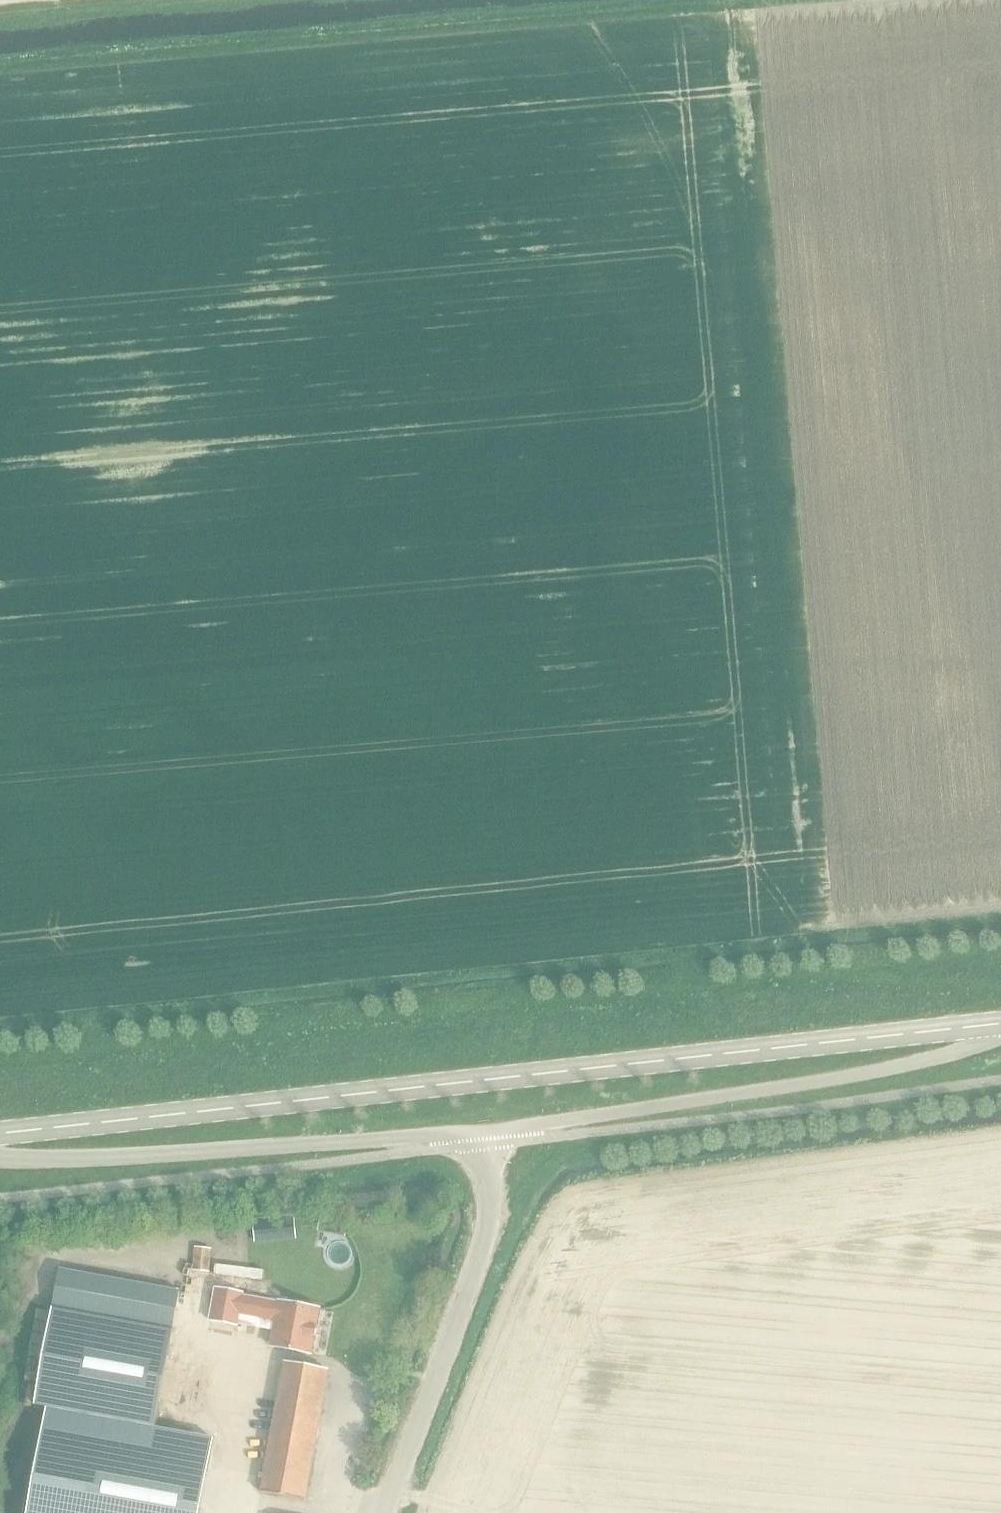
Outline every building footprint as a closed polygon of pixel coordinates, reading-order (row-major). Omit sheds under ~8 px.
[(293,1220),(255,1223),(256,1241),(269,1239),(294,1238),(293,1220)] [(196,1247),(194,1270),(209,1271),(211,1248),(196,1247)] [(69,1322),(174,1326),(175,1288),(71,1284),(69,1322)] [(215,1288),(209,1320),(237,1325),(240,1311),(258,1314),(257,1322),(274,1325),(270,1346),(312,1354),(320,1309),(278,1302),(243,1296),(243,1293),(215,1288)] [(51,1352),(172,1357),(173,1335),(51,1330),(51,1352)] [(261,1492),(305,1500),(328,1371),(284,1362),(261,1492)] [(28,1512),(200,1512),(214,1439),(47,1408),(28,1512)]
